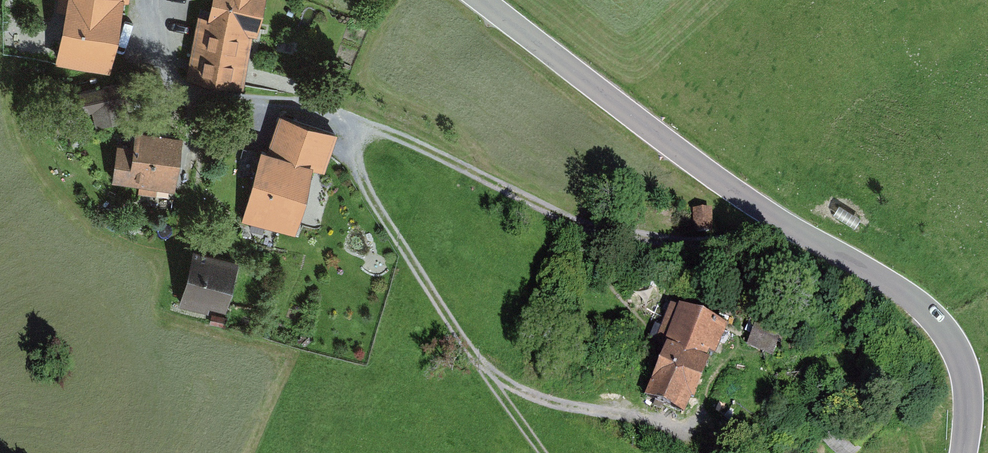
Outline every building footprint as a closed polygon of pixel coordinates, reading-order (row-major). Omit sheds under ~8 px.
[(47,61),(112,73),(125,0),(58,0),(47,61)] [(212,19),(199,17),(191,68),(245,76),(252,33),(261,35),(267,0),(215,0),(212,19)] [(123,88),(76,99),(80,116),(90,113),(94,128),(131,119),(123,88)] [(337,138),(275,119),(266,153),(259,152),(244,221),(298,235),(310,171),(324,176),(337,138)] [(135,149),(116,146),(110,184),(173,193),(181,140),(138,134),(135,149)] [(237,266),(192,255),(179,307),(207,314),(209,306),(226,310),(237,266)] [(723,336),(677,316),(640,398),(687,419),(723,336)]
